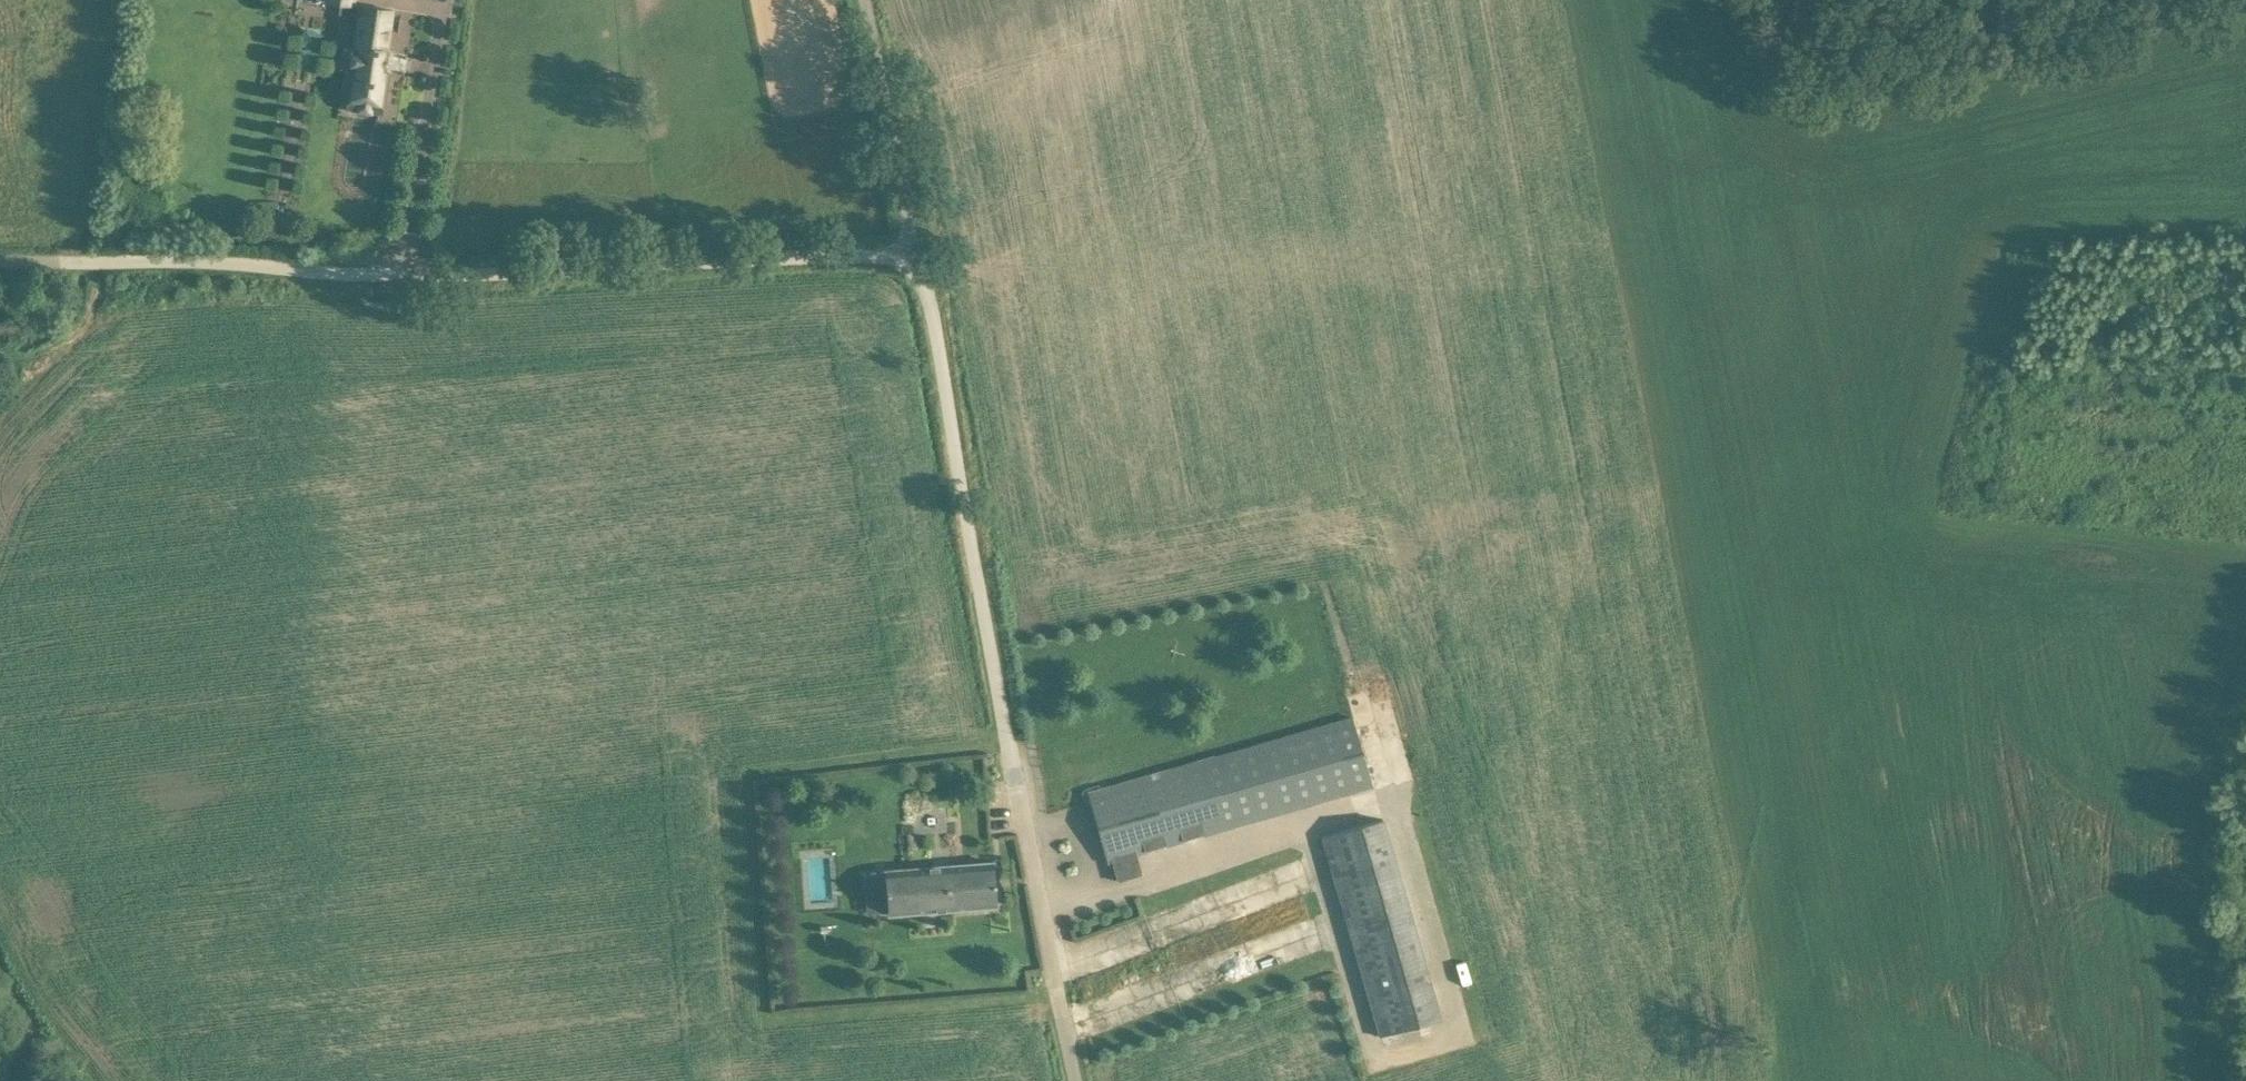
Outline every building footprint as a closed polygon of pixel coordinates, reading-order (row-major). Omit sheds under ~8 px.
[(352,69),(346,108),(382,114),(389,71),(385,71),(396,8),(359,2),(359,5),(355,4),(356,0),(324,0),(324,1),(341,4),(340,13),(357,16),(352,48),(344,46),(341,67),(352,69)] [(295,27),(294,65),(319,66),(320,28),(295,27)] [(1136,853),(1373,785),(1354,718),(1089,794),(1108,861),(1112,860),(1118,881),(1142,874),(1136,853)] [(1441,1018),(1383,818),(1320,836),(1378,1036),(1441,1018)] [(993,861),(885,870),(885,873),(865,875),(866,888),(886,886),(888,914),(997,905),(993,861)]
